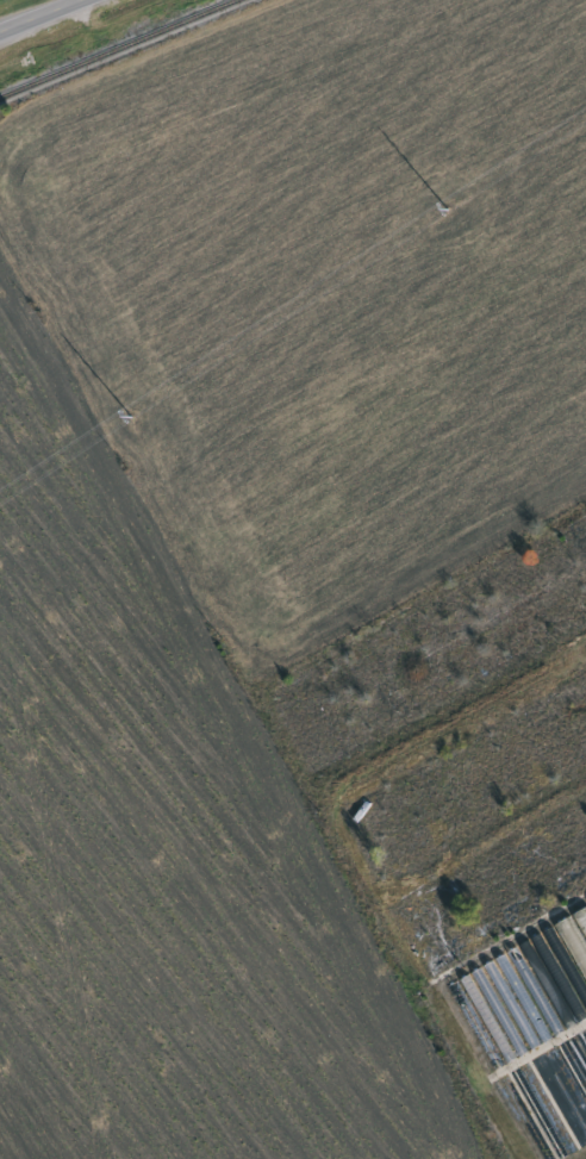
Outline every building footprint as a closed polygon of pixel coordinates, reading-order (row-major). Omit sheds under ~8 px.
[(572,917),(573,917),(553,927),(554,929),(510,951),(554,1036),(585,1019),(585,910),(572,917)] [(474,1001),(497,1049),(517,1040),(483,969),(471,975),(481,997),(474,1001)]
